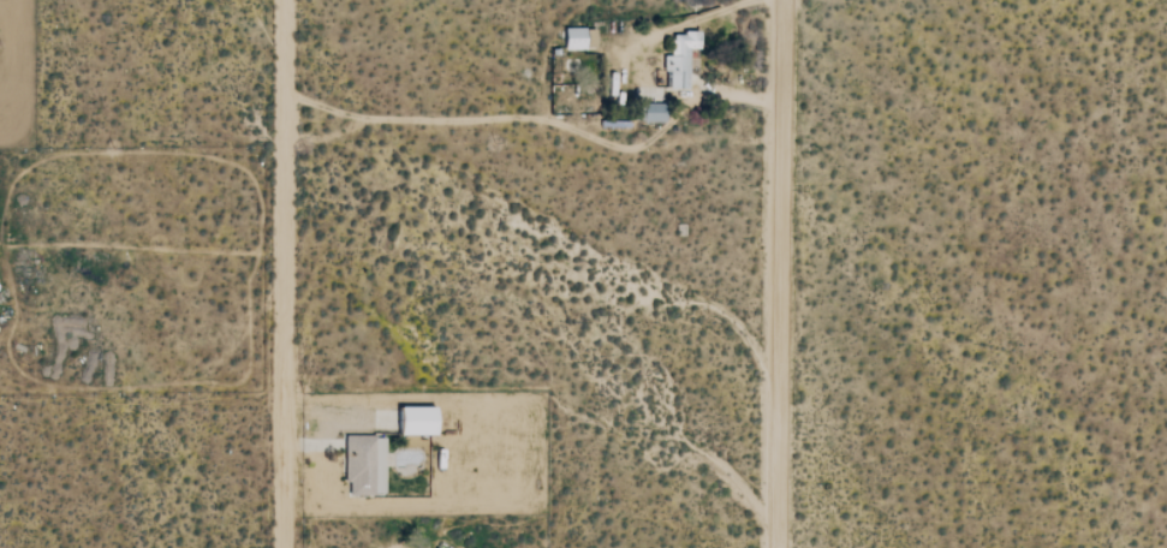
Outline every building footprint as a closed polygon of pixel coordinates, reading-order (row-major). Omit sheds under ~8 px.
[(592,48),(592,27),(561,28),(561,49),(592,48)] [(696,32),(670,31),(669,55),(661,55),(660,71),(667,71),(666,89),(686,89),(687,47),(696,47),(696,32)] [(663,122),(663,88),(636,88),(635,100),(641,100),(640,121),(663,122)] [(430,434),(429,406),(394,406),(394,434),(430,434)] [(347,495),(383,494),(382,435),(342,436),(342,484),(347,484),(347,495)]
